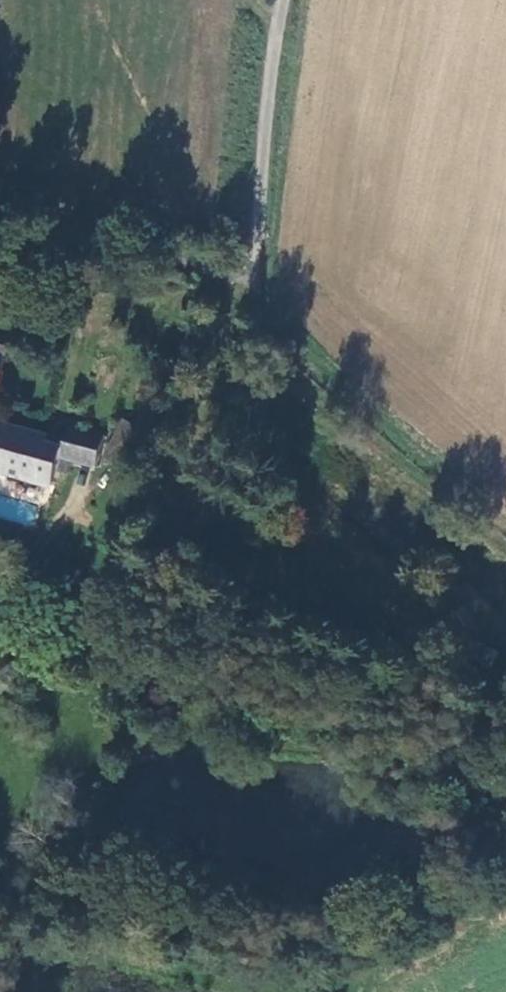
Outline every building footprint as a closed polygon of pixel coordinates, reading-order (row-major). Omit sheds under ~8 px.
[(147,431),(124,420),(106,458),(128,469),(147,431)] [(53,490),(64,449),(43,444),(45,438),(0,425),(0,476),(53,490)]
